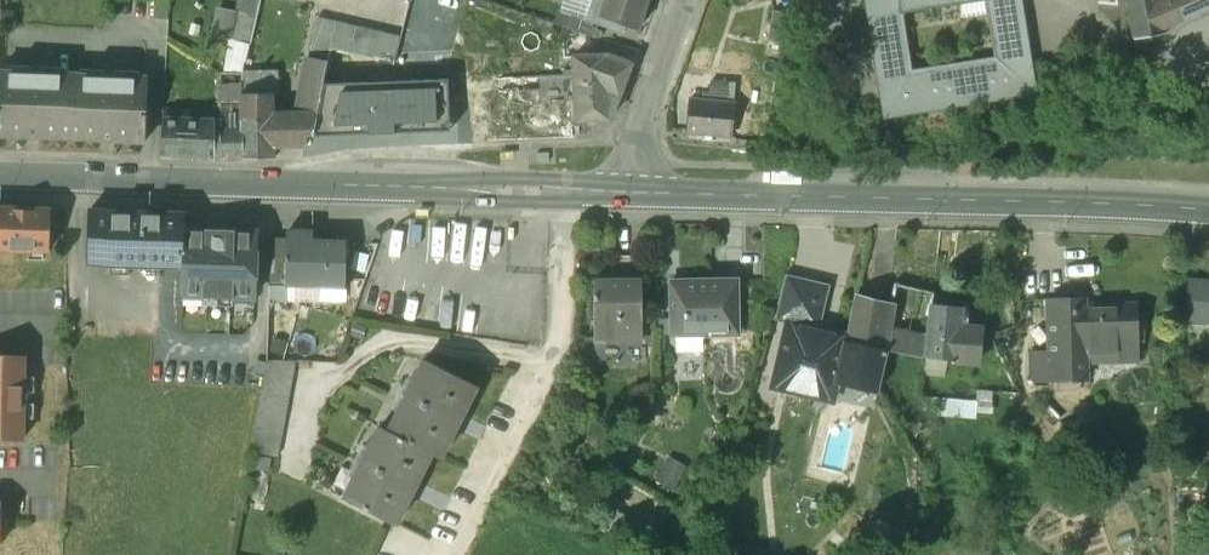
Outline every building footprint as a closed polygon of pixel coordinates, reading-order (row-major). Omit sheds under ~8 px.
[(155,17),(169,17),(170,0),(156,0),(155,17)] [(239,8),(258,13),(261,0),(241,0),(239,8)] [(258,13),(251,41),(251,43),(266,47),(266,46),(277,48),(288,0),(261,0),(258,13)] [(589,10),(600,13),(604,0),(593,0),(589,10)] [(600,13),(609,16),(607,23),(620,27),(622,21),(639,26),(647,0),(604,0),(600,13)] [(913,80),(902,9),(900,0),(867,0),(881,85),(913,80)] [(1003,66),(913,80),(881,85),(885,114),(1037,90),(1023,0),(993,0),(1003,66)] [(902,9),(959,0),(900,0),(902,9)] [(1134,35),(1165,30),(1164,24),(1159,1),(1159,0),(1128,0),(1134,35)] [(1159,1),(1164,24),(1208,4),(1208,0),(1161,0),(1159,1)] [(258,13),(239,8),(233,37),(251,41),(258,13)] [(787,11),(773,8),(768,38),(782,40),(787,11)] [(349,23),(319,15),(311,56),(329,60),(332,44),(343,47),(349,23)] [(400,36),(349,23),(343,47),(394,61),(400,36)] [(596,34),(563,24),(564,38),(592,47),(596,34)] [(592,47),(564,38),(564,53),(575,53),(576,53),(578,53),(610,52),(609,38),(596,34),(592,47)] [(233,37),(231,37),(226,70),(245,71),(245,68),(251,43),(251,41),(233,37)] [(578,53),(576,53),(575,53),(575,67),(576,98),(576,118),(610,117),(632,61),(610,52),(578,53)] [(329,60),(311,56),(300,110),(299,112),(318,116),(325,82),(329,60)] [(541,73),(542,102),(576,98),(575,67),(565,68),(565,72),(541,73)] [(279,69),(245,68),(245,71),(244,97),(244,104),(244,155),(275,154),(275,144),(274,112),(274,93),(279,93),(279,69)] [(226,70),(222,70),(221,98),(244,97),(245,71),(226,70)] [(0,72),(0,132),(27,133),(27,135),(39,136),(40,134),(71,135),(73,74),(0,72)] [(149,77),(73,74),(71,135),(102,136),(102,138),(115,138),(115,136),(147,137),(149,77)] [(449,130),(447,77),(352,81),(325,82),(318,116),(315,131),(315,135),(341,134),(449,130)] [(734,80),(713,78),(712,92),(704,91),(703,97),(732,99),(734,80)] [(703,97),(691,96),(688,129),(731,133),(735,100),(732,99),(703,97)] [(183,117),(164,116),(162,152),(216,155),(244,155),(244,104),(222,105),(222,118),(183,117)] [(183,109),(164,108),(164,116),(183,117),(183,109)] [(300,110),(274,112),(275,144),(305,143),(307,131),(315,131),(318,116),(299,112),(300,110)] [(0,207),(0,247),(49,248),(51,209),(0,207)] [(186,212),(90,210),(89,260),(185,263),(185,227),(186,212)] [(257,228),(185,227),(185,292),(205,292),(205,295),(235,295),(235,294),(256,294),(257,228)] [(347,240),(313,239),(313,230),(288,229),(288,237),(287,269),(287,277),(293,277),(346,279),(347,240)] [(287,269),(288,237),(273,237),(271,269),(287,269)] [(642,279),(642,253),(614,253),(614,279),(642,279)] [(287,269),(271,269),(268,357),(290,358),(293,277),(287,277),(287,269)] [(887,348),(846,337),(847,333),(819,325),(830,283),(787,271),(777,304),(791,308),(771,383),(795,389),(798,378),(818,383),(820,375),(879,388),(887,348)] [(737,273),(671,273),(671,315),(671,330),(737,330),(737,273)] [(1189,278),(1186,318),(1208,319),(1208,279),(1189,278)] [(614,279),(595,280),(595,336),(619,336),(619,317),(642,317),(642,279),(614,279)] [(908,330),(903,350),(925,354),(931,299),(932,294),(895,285),(892,298),(886,324),(885,325),(908,330)] [(892,298),(857,292),(847,333),(846,337),(880,345),(885,325),(886,324),(892,298)] [(1137,302),(1085,302),(1085,295),(1050,295),(1050,348),(1050,378),(1085,378),(1085,346),(1101,346),(1101,354),(1137,354),(1137,302)] [(968,303),(931,299),(925,354),(975,359),(978,324),(966,323),(968,303)] [(372,318),(353,315),(347,334),(364,339),(372,318)] [(671,330),(671,315),(660,315),(660,330),(671,330)] [(908,330),(885,325),(880,345),(888,347),(896,348),(903,350),(908,330)] [(1050,378),(1050,348),(1032,348),(1032,378),(1050,378)] [(0,354),(0,437),(23,437),(25,355),(0,354)] [(290,358),(268,357),(251,448),(278,453),(296,358),(290,358)] [(477,383),(426,357),(390,428),(432,449),(441,454),(477,383)] [(390,428),(381,424),(346,495),(386,515),(397,520),(432,449),(390,428)] [(682,464),(665,453),(650,477),(667,488),(682,464)] [(606,526),(630,539),(638,525),(614,511),(606,526)]
